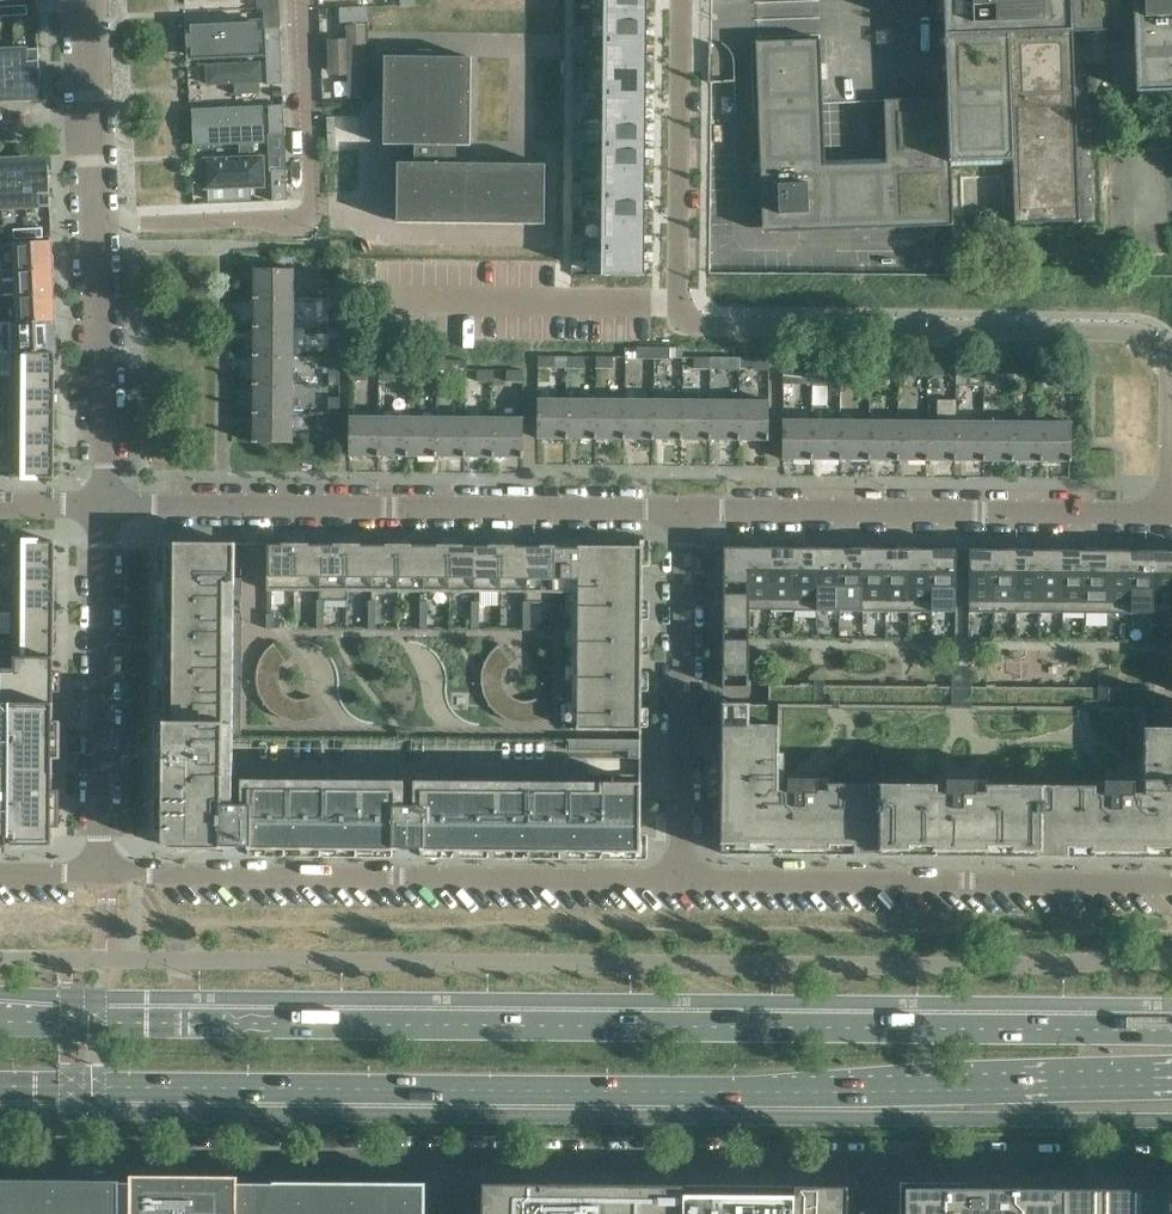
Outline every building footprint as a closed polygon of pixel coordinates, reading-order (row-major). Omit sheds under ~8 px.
[(604,13),(647,13),(647,0),(604,0),(604,13)] [(1137,92),(1171,90),(1171,0),(945,0),(946,35),(948,97),(885,99),(887,162),(825,164),(821,38),(756,41),(762,231),(954,224),(952,167),(1013,165),(1015,222),(1080,220),(1073,31),(1135,29),(1137,92)] [(27,15),(27,5),(12,6),(13,15),(27,15)] [(12,6),(0,6),(0,16),(13,15),(12,6)] [(369,22),(368,7),(368,6),(339,7),(340,23),(369,22)] [(647,26),(647,13),(604,13),(604,40),(647,40),(647,37),(647,26)] [(260,22),(188,25),(190,56),(262,53),(260,22)] [(366,26),(348,27),(348,40),(329,41),(330,71),(349,70),(350,95),(368,94),(366,26)] [(584,27),(573,27),(573,40),(584,40),(584,27)] [(280,28),(265,28),(266,56),(282,55),(280,28)] [(583,53),(584,40),(573,40),(573,52),(583,53)] [(647,44),(647,40),(604,40),(603,67),(646,68),(646,55),(647,44)] [(39,61),(38,48),(16,49),(18,98),(41,97),(39,61)] [(16,49),(0,50),(0,98),(18,98),(16,49)] [(282,55),(266,56),(268,84),(283,84),(282,55)] [(471,57),(385,55),(384,144),(415,144),(415,162),(398,162),(397,221),(545,223),(545,164),(457,163),(457,145),(471,145),(471,57)] [(260,62),(207,65),(208,84),(261,81),(260,62)] [(646,79),(646,68),(603,67),(603,93),(646,93),(646,90),(646,79)] [(583,80),(573,80),(573,93),(583,93),(583,80)] [(583,106),(583,93),(573,93),(572,105),(583,106)] [(646,97),(646,93),(603,93),(603,119),(646,119),(646,108),(646,97)] [(284,105),(268,105),(270,134),(285,133),(284,105)] [(263,107),(193,110),(194,129),(226,127),(227,141),(255,140),(255,126),(264,125),(263,107)] [(646,131),(646,119),(603,119),(603,145),(646,145),(646,142),(646,131)] [(583,132),(572,132),(572,144),(583,144),(583,132)] [(583,157),(583,144),(572,144),(572,157),(583,157)] [(646,149),(646,145),(603,145),(602,171),(645,171),(646,160),(646,149)] [(50,192),(49,158),(26,159),(28,207),(50,206),(49,192),(50,192)] [(28,207),(26,159),(1,160),(3,208),(28,207)] [(266,164),(197,167),(199,202),(267,199),(266,164)] [(287,171),(271,172),(273,200),(288,200),(287,171)] [(645,182),(645,171),(602,171),(602,196),(645,197),(645,193),(645,182)] [(582,183),(572,183),(572,196),(582,196),(582,183)] [(582,209),(582,196),(572,196),(572,208),(582,209)] [(645,200),(645,197),(602,196),(602,222),(645,222),(645,211),(645,200)] [(645,234),(645,222),(602,222),(602,248),(645,248),(645,245),(645,234)] [(43,237),(42,227),(28,228),(28,238),(43,237)] [(28,238),(28,228),(13,229),(14,239),(28,238)] [(582,235),(571,235),(571,248),(582,248),(582,235)] [(50,252),(50,242),(0,244),(0,252),(1,270),(14,269),(51,268),(51,266),(53,262),(53,255),(50,252)] [(582,260),(582,248),(571,248),(571,260),(582,260)] [(645,252),(645,248),(602,248),(602,275),(614,275),(614,276),(633,276),(633,275),(645,275),(645,263),(645,252)] [(54,281),(52,278),(51,268),(14,269),(1,270),(0,270),(0,296),(16,295),(52,294),(52,291),(54,288),(54,281)] [(254,296),(254,297),(294,297),(294,274),(294,269),(254,268),(254,270),(255,270),(255,296),(254,296)] [(329,282),(329,298),(341,299),(341,283),(329,282)] [(56,314),(55,307),(53,304),(52,294),(16,295),(18,321),(33,320),(53,319),(53,317),(56,314)] [(254,325),(254,326),(294,326),(294,297),(254,297),(254,299),(255,299),(255,324),(254,325)] [(340,310),(329,310),(329,327),(339,327),(340,310)] [(0,322),(0,353),(12,352),(13,352),(55,350),(55,344),(57,341),(57,334),(54,331),(53,319),(33,320),(18,321),(13,321),(0,322)] [(253,354),(253,355),(294,355),(294,326),(254,326),(254,327),(254,353),(253,354)] [(340,338),(329,338),(329,355),(339,355),(340,338)] [(654,360),(654,348),(638,348),(638,361),(654,360)] [(671,348),(654,348),(654,360),(671,360),(671,348)] [(12,376),(6,376),(6,378),(55,378),(55,352),(13,352),(12,352),(12,376)] [(253,382),(253,384),(294,384),(294,355),(253,355),(253,356),(254,356),(254,382),(253,382)] [(538,368),(555,367),(555,356),(538,356),(538,368)] [(585,367),(585,356),(567,356),(567,367),(585,367)] [(612,367),(612,356),(594,356),(594,367),(612,367)] [(770,369),(770,357),(752,357),(752,369),(770,369)] [(709,370),(709,358),(692,358),(692,370),(709,370)] [(727,358),(709,358),(709,370),(727,370),(727,358)] [(435,371),(435,359),(418,359),(418,371),(435,371)] [(452,360),(447,360),(447,371),(452,371),(466,371),(466,360),(452,360)] [(928,375),(928,363),(911,363),(911,375),(928,375)] [(944,375),(944,363),(928,363),(928,375),(944,375)] [(340,369),(329,368),(329,386),(339,386),(340,369)] [(349,380),(351,380),(367,380),(367,368),(349,368),(349,380)] [(380,380),(382,380),(398,380),(398,368),(380,368),(380,380)] [(507,381),(523,382),(524,382),(524,370),(506,369),(507,381)] [(494,382),(494,370),(477,370),(477,382),(494,382)] [(840,384),(840,372),(817,371),(817,384),(840,384)] [(783,384),(784,384),(801,384),(801,372),(783,372),(783,384)] [(854,372),(841,372),(841,384),(854,384),(854,372)] [(886,372),(867,372),(867,384),(886,384),(886,372)] [(1011,374),(994,374),(994,387),(1011,387),(1011,374)] [(1041,374),(1024,374),(1024,387),(1041,387),(1041,374)] [(1055,385),(1072,386),(1072,383),(1072,374),(1055,374),(1055,385)] [(981,375),(964,375),(964,387),(981,387),(981,375)] [(55,378),(6,378),(6,402),(55,403),(55,378)] [(253,410),(253,413),(294,413),(294,384),(253,384),(253,385),(254,385),(254,410),(253,410)] [(340,397),(329,397),(329,414),(339,414),(340,397)] [(538,398),(538,438),(539,438),(539,437),(566,437),(566,438),(567,438),(567,398),(543,398),(538,398)] [(567,398),(567,438),(568,438),(568,437),(594,437),(594,438),(596,438),(596,398),(567,398)] [(596,398),(596,438),(597,438),(597,437),(623,438),(624,438),(625,398),(596,398)] [(625,398),(624,438),(625,438),(652,438),(652,439),(653,439),(653,398),(625,398)] [(653,398),(653,439),(654,439),(654,438),(680,438),(680,439),(682,439),(682,399),(653,398)] [(682,399),(682,439),(682,438),(709,438),(709,439),(711,439),(711,399),(682,399)] [(740,439),(740,399),(711,399),(711,439),(712,439),(712,438),(738,439),(740,439)] [(740,399),(740,439),(766,439),(766,440),(769,440),(769,399),(765,399),(740,399)] [(927,420),(927,459),(956,460),(956,420),(956,399),(938,399),(938,420),(927,420)] [(55,403),(6,402),(6,427),(54,427),(55,403)] [(294,413),(253,413),(254,414),(254,439),(253,439),(253,442),(293,442),(293,436),(294,436),(294,413)] [(350,416),(350,454),(377,455),(377,456),(378,456),(379,415),(356,415),(356,416),(350,416)] [(379,415),(378,456),(379,456),(379,455),(405,456),(407,456),(408,415),(379,415)] [(408,415),(407,456),(408,456),(408,455),(434,455),(434,456),(436,456),(437,416),(408,415)] [(437,416),(436,456),(437,456),(437,455),(463,456),(465,457),(465,416),(437,416)] [(465,416),(465,457),(466,457),(466,456),(492,456),(492,457),(494,457),(494,416),(465,416)] [(494,416),(494,457),(494,456),(520,456),(520,457),(523,457),(523,417),(518,417),(494,416)] [(783,419),(783,459),(784,458),(811,458),(811,459),(812,459),(812,419),(788,418),(788,419),(783,419)] [(812,419),(812,459),(813,459),(813,458),(839,459),(840,459),(841,419),(812,419)] [(841,419),(840,459),(842,459),(868,459),(868,460),(869,459),(870,419),(841,419)] [(870,419),(869,459),(870,459),(898,459),(899,419),(870,419)] [(899,419),(898,459),(927,459),(927,420),(899,419)] [(956,420),(956,460),(985,460),(985,420),(956,420)] [(985,420),(985,460),(1013,460),(1014,420),(985,420)] [(1014,420),(1013,460),(1042,460),(1043,421),(1014,420)] [(1043,421),(1042,460),(1071,460),(1071,421),(1043,421)] [(340,425),(329,425),(329,442),(339,442),(340,425)] [(54,427),(6,427),(5,451),(54,451),(54,427)] [(54,451),(5,451),(5,453),(11,453),(11,477),(54,477),(54,464),(54,451)] [(55,541),(12,541),(11,565),(54,565),(55,541)] [(165,542),(165,545),(165,575),(164,581),(164,611),(164,617),(164,647),(164,653),(164,683),(164,688),(163,718),(224,717),(233,718),(234,583),(235,543),(225,543),(165,542)] [(294,543),(267,543),(267,590),(293,590),(294,543)] [(320,543),(294,543),(293,590),(319,590),(320,543)] [(348,544),(320,543),(319,590),(319,600),(348,600),(348,590),(348,544)] [(374,544),(348,544),(348,590),(373,591),(374,544)] [(374,544),(373,591),(399,591),(399,544),(374,544)] [(399,544),(399,591),(424,591),(425,544),(399,544)] [(450,544),(425,544),(424,591),(449,591),(450,544)] [(475,545),(450,544),(449,591),(475,591),(475,545)] [(501,545),(475,545),(475,591),(500,592),(501,545)] [(526,545),(501,545),(500,592),(526,592),(526,545)] [(556,545),(526,545),(526,592),(526,601),(555,601),(555,578),(556,545)] [(635,586),(642,586),(642,546),(556,545),(555,578),(578,579),(576,729),(641,729),(641,707),(634,707),(634,694),(641,694),(641,671),(634,671),(634,658),(642,658),(642,636),(634,635),(634,622),(642,622),(642,600),(634,600),(635,586)] [(723,594),(749,594),(750,547),(724,547),(723,594)] [(773,547),(750,547),(749,594),(749,609),(772,610),(773,547)] [(795,610),(796,547),(773,547),(772,610),(795,610)] [(819,547),(796,547),(795,610),(818,610),(819,547)] [(842,548),(819,547),(818,610),(841,610),(842,548)] [(865,548),(842,548),(841,610),(864,610),(865,548)] [(887,611),(888,548),(865,548),(864,610),(887,611)] [(910,548),(888,548),(887,611),(910,611),(910,548)] [(933,548),(910,548),(910,611),(933,611),(933,548)] [(933,611),(956,611),(956,548),(933,548),(933,611)] [(992,549),(969,549),(969,611),(992,611),(992,549)] [(992,549),(992,611),(1015,612),(1015,549),(992,549)] [(1038,549),(1015,549),(1015,612),(1038,612),(1038,549)] [(1061,549),(1038,549),(1038,612),(1061,612),(1061,549)] [(1084,549),(1061,549),(1061,612),(1083,612),(1084,549)] [(1107,550),(1084,549),(1083,612),(1106,612),(1107,550)] [(1107,550),(1106,612),(1129,612),(1130,550),(1107,550)] [(1152,613),(1153,550),(1130,550),(1129,612),(1152,613)] [(1153,550),(1152,613),(1171,613),(1171,550),(1153,550)] [(54,565),(11,565),(11,588),(54,588),(54,565)] [(54,588),(11,588),(11,611),(54,611),(54,588)] [(723,594),(723,640),(749,641),(749,609),(749,594),(723,594)] [(54,611),(11,611),(11,634),(54,634),(54,611)] [(275,628),(275,613),(267,613),(266,628),(275,628)] [(54,634),(11,634),(11,658),(54,658),(54,634)] [(723,640),(723,687),(749,687),(749,641),(723,640)] [(273,656),(280,649),(274,642),(266,650),(273,656)] [(499,643),(491,651),(498,658),(505,651),(499,643)] [(288,661),(280,649),(273,656),(284,664),(288,661)] [(273,656),(266,650),(260,659),(268,663),(273,656)] [(493,665),(498,658),(491,651),(485,661),(493,665)] [(513,662),(505,651),(498,658),(509,666),(513,662)] [(284,664),(273,656),(268,663),(281,669),(284,664)] [(5,837),(12,837),(12,844),(52,845),(52,834),(52,827),(53,789),(53,758),(53,737),(53,720),(53,692),(54,670),(54,658),(11,658),(11,659),(14,659),(14,668),(0,668),(0,837),(5,837)] [(509,666),(498,658),(493,665),(506,671),(509,666)] [(266,672),(268,663),(260,659),(256,670),(266,672)] [(491,674),(493,665),(485,661),(481,672),(491,674)] [(281,669),(268,663),(266,672),(279,674),(281,669)] [(506,671),(493,665),(491,674),(505,676),(506,671)] [(265,681),(266,672),(256,670),(256,682),(265,681)] [(279,679),(279,674),(266,672),(265,681),(279,679)] [(490,683),(491,674),(481,672),(481,684),(490,683)] [(505,682),(505,676),(491,674),(490,683),(505,682)] [(280,685),(279,679),(265,681),(267,689),(280,685)] [(267,689),(265,681),(256,682),(258,693),(267,689)] [(506,687),(505,682),(490,683),(492,691),(506,687)] [(492,691),(490,683),(481,684),(483,695),(492,691)] [(271,697),(283,689),(280,685),(267,689),(271,697)] [(497,700),(508,691),(506,687),(492,691),(497,700)] [(271,697),(267,689),(258,693),(263,703),(271,697)] [(277,704),(286,694),(283,689),(271,697),(277,704)] [(497,700),(492,691),(483,695),(489,705),(497,700)] [(503,706),(512,696),(508,691),(497,700),(503,706)] [(789,692),(779,692),(779,704),(789,704),(789,692)] [(789,704),(799,704),(799,692),(789,692),(789,704)] [(799,692),(799,704),(809,704),(809,693),(799,692)] [(809,693),(809,704),(819,704),(819,693),(809,693)] [(819,704),(829,705),(829,693),(819,693),(819,704)] [(829,705),(839,705),(839,693),(829,693),(829,705)] [(839,705),(849,705),(849,693),(839,693),(839,705)] [(849,693),(849,705),(859,705),(859,693),(849,693)] [(859,693),(859,705),(869,705),(869,693),(859,693)] [(869,693),(869,705),(879,705),(879,693),(869,693)] [(889,693),(879,693),(879,705),(889,705),(889,693)] [(899,693),(889,693),(889,705),(899,705),(899,693)] [(909,693),(899,693),(899,705),(909,705),(909,693)] [(919,693),(909,693),(909,705),(919,705),(919,693)] [(929,693),(919,693),(919,705),(929,705),(929,693)] [(939,694),(929,693),(929,705),(939,705),(939,694)] [(285,709),(291,697),(286,694),(277,704),(285,709)] [(949,694),(939,694),(939,705),(949,706),(949,694)] [(959,694),(949,694),(949,706),(959,706),(959,694)] [(969,694),(959,694),(959,706),(969,706),(969,694)] [(979,694),(969,694),(969,706),(979,706),(979,694)] [(990,694),(979,694),(979,706),(989,706),(990,694)] [(1000,694),(990,694),(989,706),(999,706),(1000,694)] [(1010,694),(1000,694),(999,706),(1009,706),(1010,694)] [(1010,694),(1009,706),(1020,706),(1020,694),(1010,694)] [(1020,706),(1030,706),(1030,694),(1020,694),(1020,706)] [(1040,694),(1030,694),(1030,706),(1040,706),(1040,694)] [(1040,706),(1050,706),(1050,694),(1040,694),(1040,706)] [(312,695),(306,698),(311,711),(319,706),(312,695)] [(1074,707),(1084,707),(1084,695),(1074,695),(1074,707)] [(1084,707),(1094,707),(1094,695),(1084,695),(1084,707)] [(1094,707),(1104,707),(1104,695),(1094,695),(1094,707)] [(1104,707),(1114,707),(1114,695),(1104,695),(1104,707)] [(1114,707),(1124,707),(1124,695),(1114,695),(1114,707)] [(1134,695),(1124,695),(1124,707),(1134,707),(1134,695)] [(1134,707),(1144,707),(1144,695),(1134,695),(1134,707)] [(510,711),(516,698),(512,696),(503,706),(510,711)] [(277,704),(271,697),(263,703),(271,711),(277,704)] [(293,712),(296,698),(291,697),(285,709),(293,712)] [(537,697),(532,699),(536,713),(545,709),(537,697)] [(302,712),(301,698),(296,698),(293,712),(302,712)] [(311,711),(306,698),(301,698),(302,712),(311,711)] [(519,714),(521,700),(516,698),(510,711),(519,714)] [(536,713),(532,699),(527,700),(528,714),(536,713)] [(496,714),(503,706),(497,700),(489,705),(496,714)] [(528,714),(527,700),(521,700),(519,714),(528,714)] [(281,718),(285,709),(277,704),(271,711),(281,718)] [(778,791),(779,704),(722,704),(721,852),(777,853),(777,848),(827,849),(827,853),(881,854),(881,849),(881,844),(882,784),(827,783),(827,791),(778,791)] [(1138,709),(772,705),(771,794),(820,795),(820,787),(875,787),(929,788),(929,796),(978,796),(978,789),(1033,789),(1087,789),(1087,798),(1137,798),(1138,709)] [(325,714),(319,706),(311,711),(314,720),(325,714)] [(506,720),(510,711),(503,706),(496,714),(506,720)] [(1144,707),(1144,795),(1094,794),(1094,786),(1040,785),(1039,855),(1094,855),(1094,851),(1143,851),(1143,856),(1171,856),(1171,707),(1144,707)] [(291,721),(293,712),(285,709),(281,718),(291,721)] [(539,722),(550,717),(545,709),(536,713),(539,722)] [(314,720),(311,711),(302,712),(303,722),(314,720)] [(517,723),(519,714),(510,711),(506,720),(517,723)] [(303,722),(302,712),(293,712),(291,721),(303,722)] [(539,722),(536,713),(528,714),(528,724),(539,722)] [(528,724),(528,714),(519,714),(517,723),(528,724)] [(224,717),(163,718),(163,724),(163,754),(163,760),(163,790),(163,796),(162,831),(162,838),(163,840),(163,841),(164,843),(165,844),(166,846),(167,847),(169,847),(171,848),(173,848),(223,848),(223,845),(223,803),(233,803),(233,718),(224,717)] [(423,850),(640,852),(641,758),(628,758),(629,751),(614,750),(599,750),(584,750),(569,750),(569,740),(567,740),(567,739),(223,736),(223,803),(223,845),(248,846),(248,848),(251,849),(393,850),(396,850),(396,847),(420,847),(420,850),(423,850)] [(584,750),(584,739),(581,739),(567,739),(567,740),(569,740),(569,750),(584,750)] [(599,750),(599,739),(584,739),(584,750),(599,750)] [(614,750),(614,739),(599,739),(599,750),(614,750)] [(629,751),(629,739),(614,739),(614,750),(629,751)] [(641,758),(641,739),(629,739),(629,751),(628,758),(641,758)] [(1039,855),(1040,785),(985,785),(985,793),(936,792),(936,784),(882,784),(881,844),(881,849),(881,854),(909,854),(909,849),(1011,850),(1011,855),(1022,855),(1039,855)] [(0,1181),(0,1213),(425,1213),(425,1182),(347,1182),(347,1183),(0,1181)] [(482,1183),(481,1213),(845,1213),(845,1186),(792,1186),(792,1195),(681,1194),(681,1185),(482,1183)] [(1167,1188),(1061,1187),(1061,1189),(906,1188),(906,1213),(1171,1213),(1171,1188),(1167,1188)]
